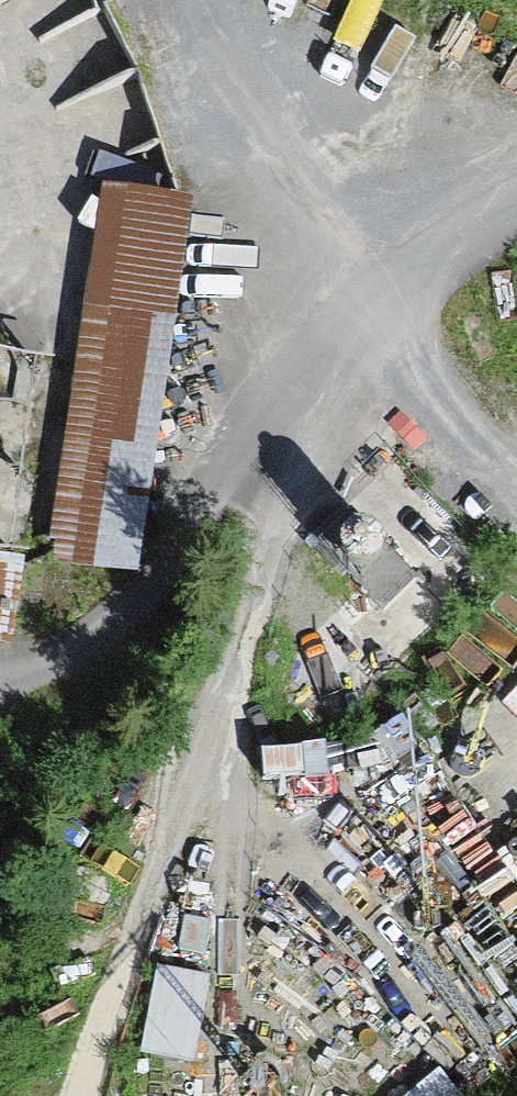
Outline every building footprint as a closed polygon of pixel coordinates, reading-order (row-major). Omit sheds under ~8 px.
[(308,61),(323,0),(272,0),(260,49),(308,61)] [(48,571),(139,584),(193,205),(103,192),(48,571)] [(0,311),(0,344),(12,339),(0,311)] [(15,650),(56,364),(0,356),(0,648),(15,650)] [(416,582),(351,517),(316,552),(381,617),(416,582)] [(153,1038),(205,1040),(209,958),(156,956),(153,1038)]
